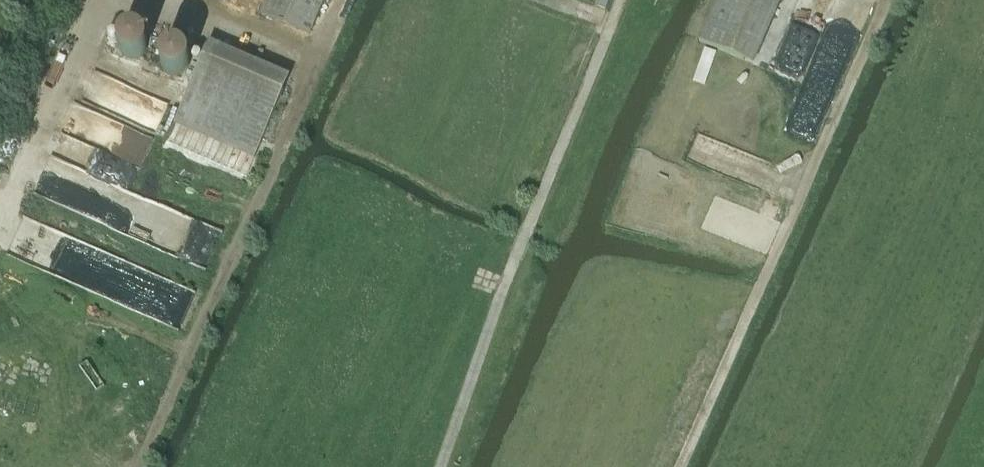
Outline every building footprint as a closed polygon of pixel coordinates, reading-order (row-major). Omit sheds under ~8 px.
[(261,15),(309,35),(325,0),(268,0),(261,15)] [(598,6),(606,9),(609,0),(601,0),(598,6)] [(769,0),(716,0),(698,42),(743,61),(769,0)] [(148,34),(123,26),(115,51),(140,60),(148,34)] [(163,72),(188,69),(186,44),(160,47),(163,72)] [(203,57),(174,123),(255,158),(284,92),(203,57)] [(61,135),(36,197),(208,265),(222,231),(113,188),(123,162),(119,161),(113,177),(99,172),(103,162),(99,161),(95,171),(81,165),(88,146),(61,135)]
